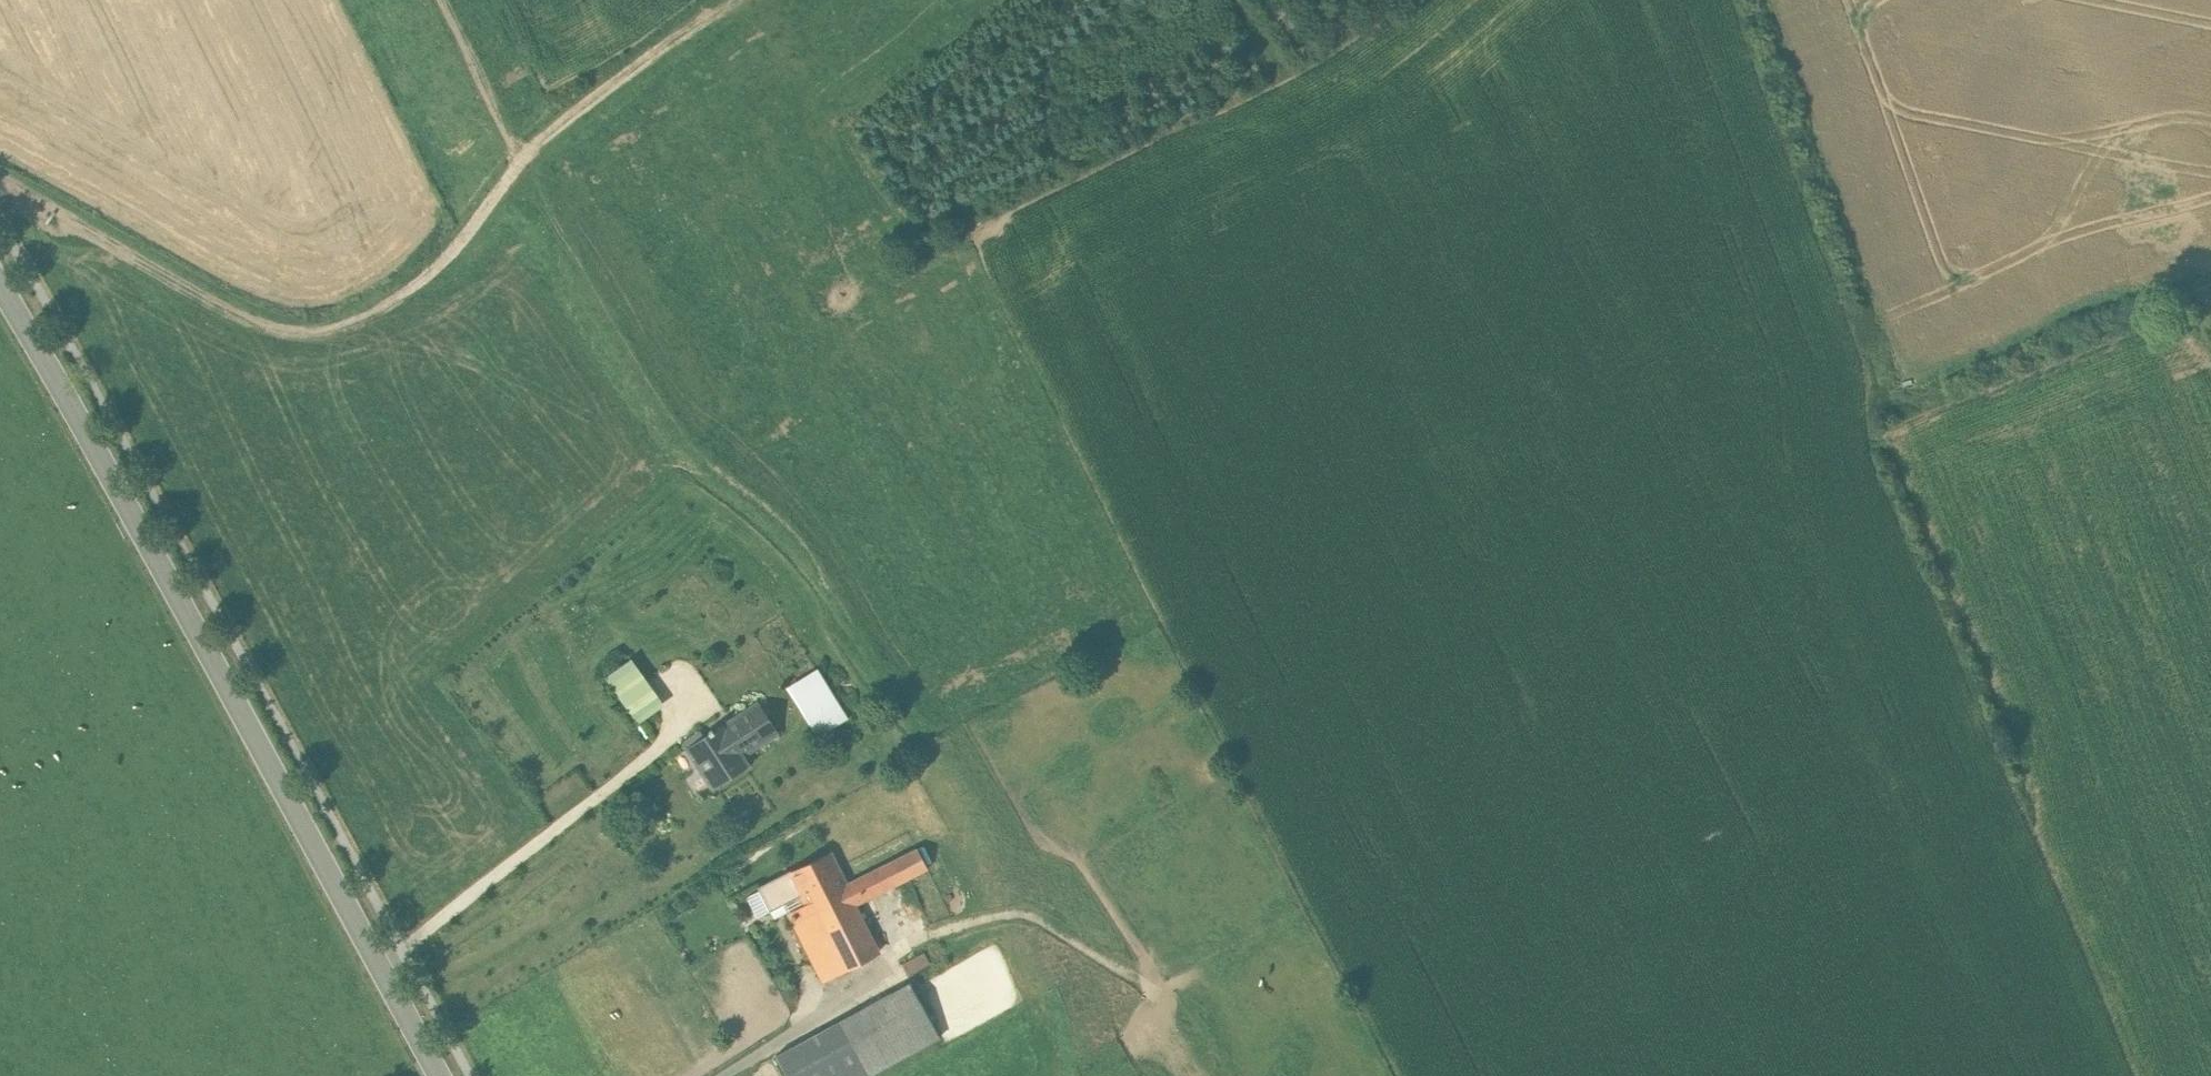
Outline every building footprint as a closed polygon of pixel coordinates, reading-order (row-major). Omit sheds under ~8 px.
[(633,656),(603,676),(635,721),(669,697),(656,679),(651,682),(633,656)] [(784,687),(790,697),(803,688),(818,712),(824,707),(834,722),(846,715),(816,667),(784,687)] [(784,687),(773,695),(790,720),(800,713),(790,697),(784,687)] [(805,720),(818,712),(803,688),(790,697),(800,713),(805,720)] [(773,731),(790,720),(773,695),(756,706),(773,731)] [(753,700),(684,745),(686,749),(702,773),(709,784),(744,762),(738,753),(773,731),(756,706),(753,700)] [(814,735),(834,722),(824,707),(818,712),(805,720),(814,735)] [(692,780),(702,773),(686,749),(676,756),(692,780)] [(846,884),(845,884),(855,904),(927,868),(917,848),(846,884)] [(791,872),(790,872),(801,894),(806,904),(845,884),(846,884),(830,853),(791,872)] [(769,910),(801,894),(790,872),(791,872),(790,870),(757,886),(769,910)] [(806,904),(788,913),(822,980),(879,951),(855,904),(845,884),(806,904)] [(923,952),(902,963),(908,974),(929,963),(923,952)] [(911,981),(839,1020),(868,1075),(940,1036),(911,981)] [(773,1054),(784,1075),(865,1075),(868,1075),(839,1020),(773,1054)]
